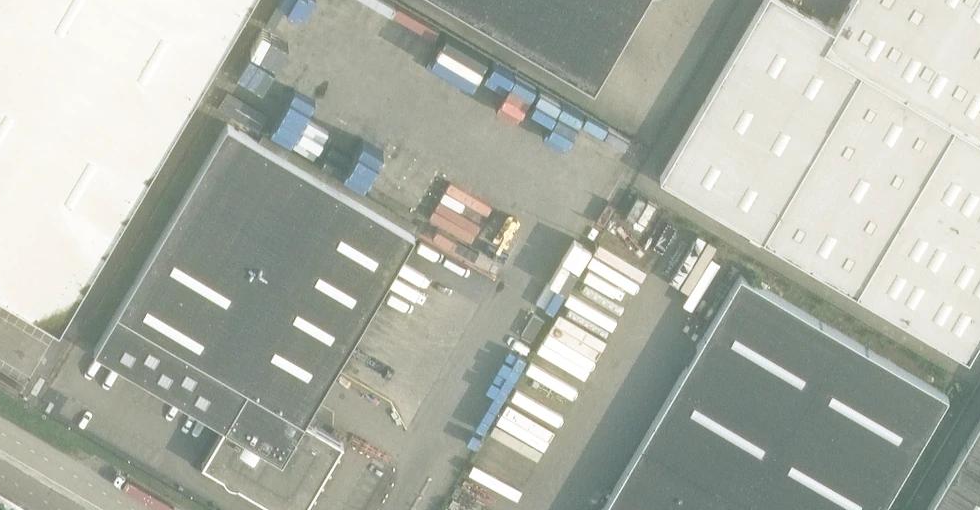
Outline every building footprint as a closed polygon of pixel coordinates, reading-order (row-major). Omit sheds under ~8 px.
[(59,329),(252,0),(0,0),(0,293),(59,329)] [(594,90),(646,0),(441,0),(594,90)] [(835,29),(785,0),(764,0),(660,178),(968,359),(979,339),(979,0),(852,0),(835,29)] [(94,349),(224,426),(202,464),(280,509),(304,509),(343,443),(314,426),(316,422),(314,414),(310,411),(415,233),(227,123),(94,349)] [(948,396),(740,274),(602,509),(881,509),(948,396)] [(927,509),(979,509),(979,419),(927,509)]
